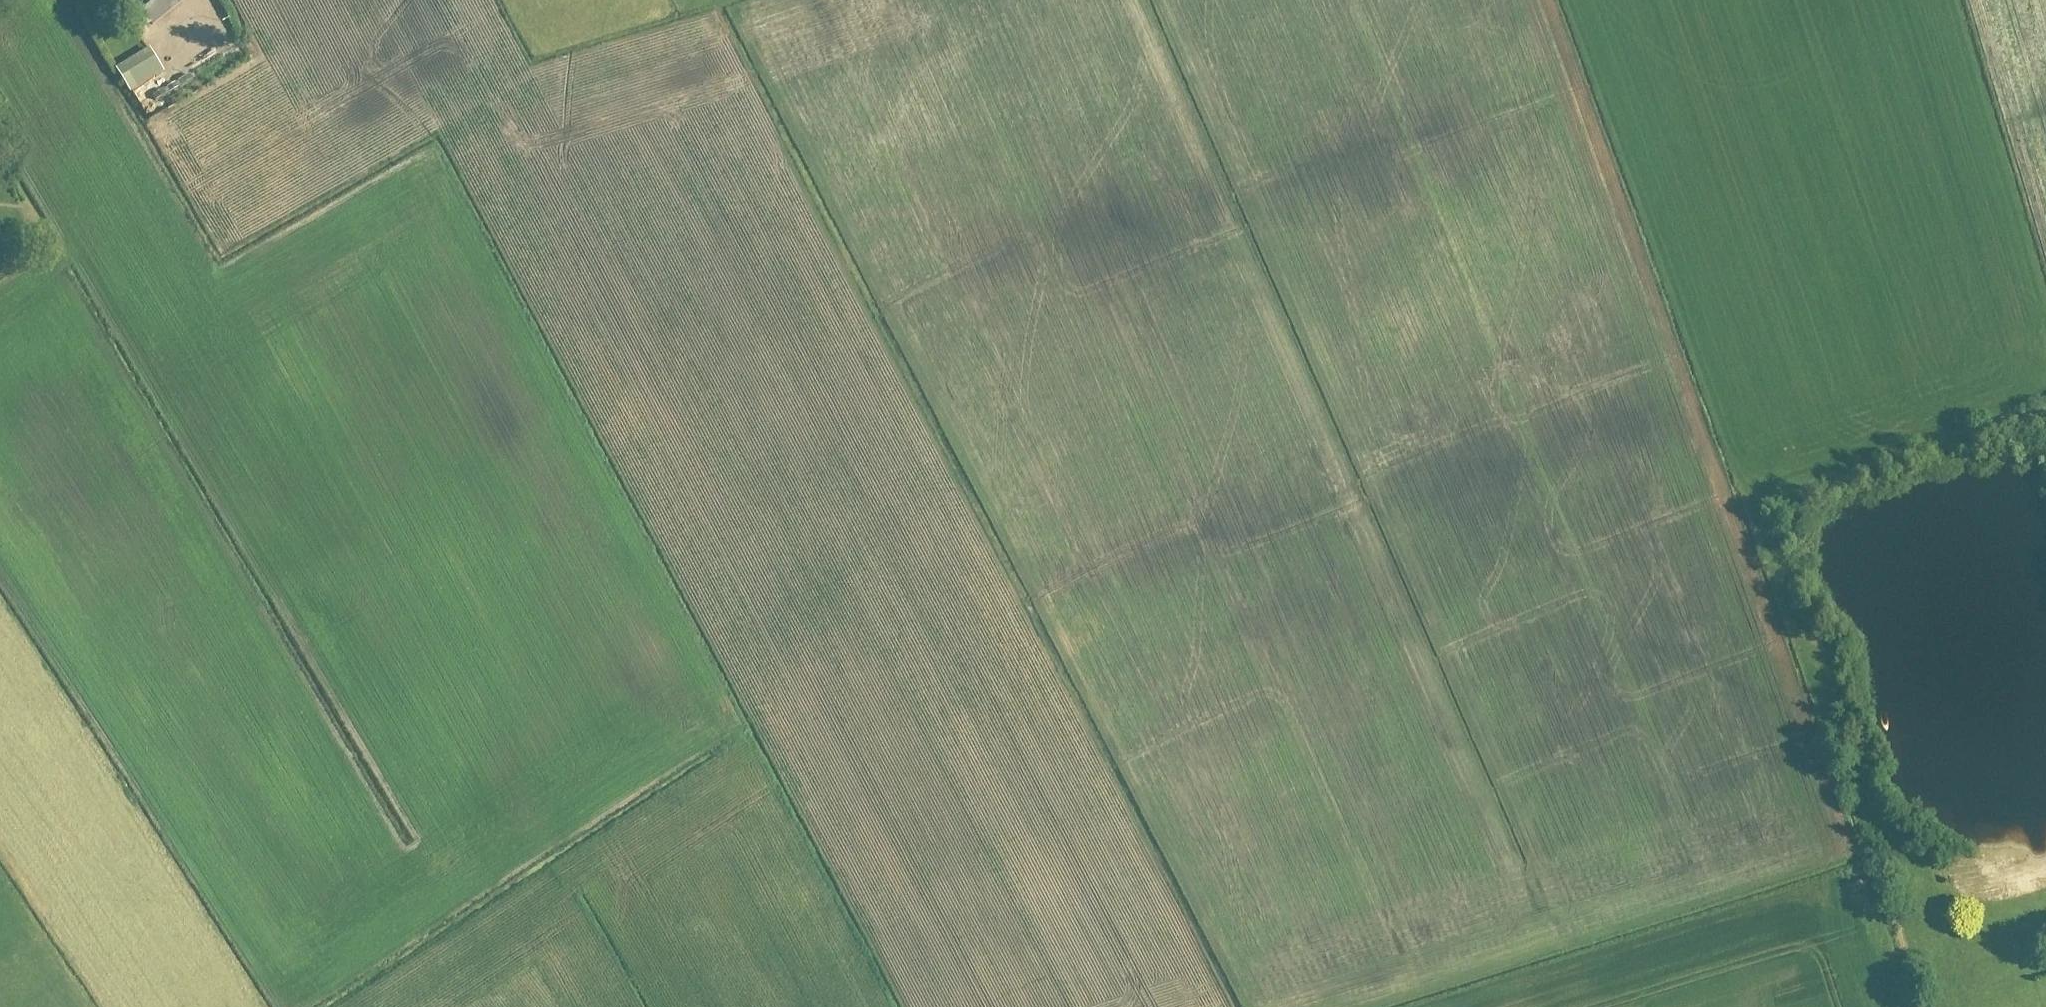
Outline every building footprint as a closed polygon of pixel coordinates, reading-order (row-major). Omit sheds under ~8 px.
[(128,3),(149,28),(179,2),(177,0),(132,0),(128,3)] [(147,50),(114,71),(129,95),(162,74),(147,50)]
